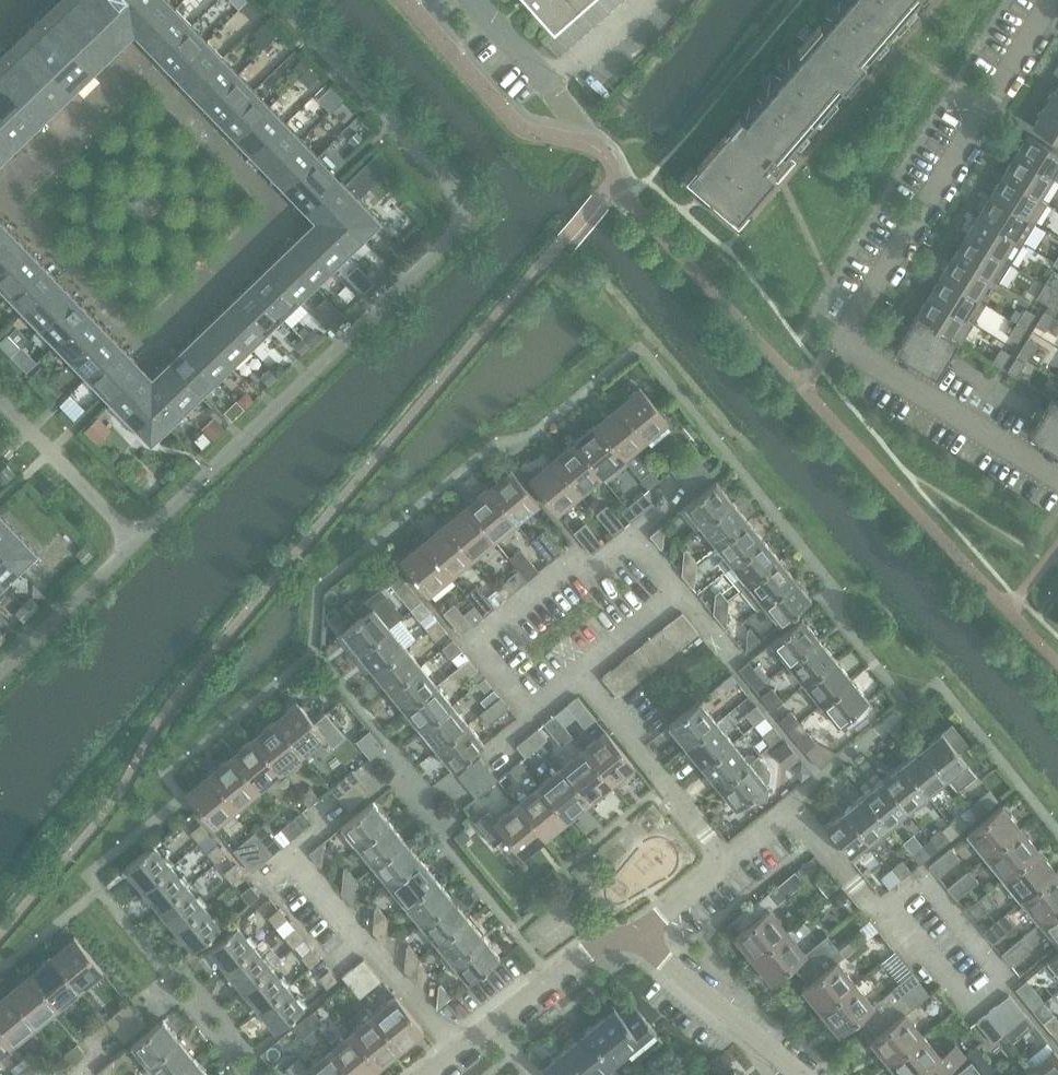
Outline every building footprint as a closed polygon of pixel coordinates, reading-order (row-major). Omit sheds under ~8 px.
[(102,395),(109,402),(150,445),(283,317),(292,326),(308,311),(299,302),(382,222),(340,179),(337,175),(334,172),(345,161),(329,144),(318,155),(168,0),(67,0),(0,64),(0,163),(134,34),(302,209),(313,220),(151,376),(0,219),(0,289),(102,395)] [(67,0),(0,0),(0,64),(67,0)] [(256,10),(247,0),(240,7),(239,8),(248,17),(256,10)] [(554,30),(588,0),(527,0),(554,30)] [(744,121),(739,116),(728,129),(729,129),(688,176),(711,196),(709,199),(711,201),(714,198),(736,218),(773,175),(777,179),(792,162),(784,156),(918,0),(848,0),(744,121)] [(259,53),(264,47),(277,34),(266,23),(253,35),(257,39),(251,44),(259,53)] [(302,76),(312,67),(305,60),(293,71),(300,78),(302,76)] [(321,77),(312,67),(302,76),(312,85),(321,77)] [(326,95),(330,99),(323,105),(329,112),(343,99),(333,89),(326,95)] [(1045,107),(1057,115),(1057,90),(1056,89),(1045,107)] [(342,101),(334,108),(332,110),(344,122),(354,112),(342,101)] [(1057,141),(1057,115),(1045,107),(1033,126),(1057,141)] [(365,124),(357,131),(363,137),(371,130),(365,124)] [(364,139),(357,131),(349,139),(356,146),(364,139)] [(1057,165),(1057,152),(1029,134),(1016,155),(1051,177),(1057,165)] [(389,169),(375,154),(347,181),(361,196),(389,169)] [(1016,155),(1003,175),(1039,197),(1051,177),(1016,155)] [(1035,223),(1048,203),(1038,197),(1039,197),(1003,175),(991,195),(1035,223)] [(1035,223),(991,195),(978,215),(1023,243),(1035,223)] [(978,215),(966,236),(1010,263),(1023,243),(978,215)] [(998,283),(1010,263),(966,236),(953,256),(989,277),(998,283)] [(398,261),(409,250),(399,240),(388,251),(398,261)] [(976,298),(989,277),(953,256),(941,276),(976,298)] [(387,271),(381,265),(370,276),(376,282),(387,271)] [(1053,270),(1045,284),(1054,290),(1057,283),(1057,273),(1053,270)] [(964,318),(976,298),(941,276),(929,296),(964,318)] [(1045,284),(1036,298),(1045,304),(1054,290),(1045,284)] [(346,286),(338,294),(347,303),(355,295),(346,286)] [(1045,304),(1054,309),(1057,303),(1057,292),(1054,290),(1045,304)] [(973,324),(964,318),(929,296),(916,316),(936,328),(956,340),(961,343),(973,324)] [(332,325),(342,315),(335,307),(324,317),(332,325)] [(1026,328),(1035,314),(1025,309),(1017,322),(1026,328)] [(1035,326),(1045,332),(1048,327),(1052,330),(1057,320),(1044,312),(1035,326)] [(908,327),(893,351),(914,363),(936,328),(916,316),(909,327),(908,327)] [(1017,322),(1008,336),(1017,342),(1026,328),(1017,322)] [(914,363),(935,376),(950,352),(949,352),(956,340),(936,328),(914,363)] [(313,330),(303,339),(309,346),(319,336),(313,330)] [(20,347),(7,334),(0,341),(0,345),(11,356),(20,347)] [(293,344),(301,353),(309,346),(303,339),(301,337),(293,344)] [(1037,343),(1028,338),(1019,352),(1029,358),(1037,343)] [(1010,354),(1001,348),(992,363),(1001,368),(1010,354)] [(21,366),(28,360),(18,350),(11,356),(21,366)] [(1025,363),(1016,358),(1007,372),(1016,378),(1025,363)] [(276,363),(269,370),(277,377),(284,370),(276,363)] [(40,368),(31,376),(43,388),(51,380),(40,368)] [(260,376),(269,385),(277,377),(269,370),(268,368),(260,376)] [(51,380),(43,388),(54,400),(63,391),(51,380)] [(669,423),(639,387),(617,405),(647,442),(669,423)] [(244,410),(252,402),(247,396),(239,404),(244,410)] [(1044,410),(1029,434),(1050,447),(1057,435),(1057,403),(1052,400),(1045,411),(1044,410)] [(237,417),(244,410),(239,404),(236,401),(228,408),(237,417)] [(68,403),(60,410),(72,422),(73,421),(80,415),(68,403)] [(628,464),(649,489),(659,481),(636,451),(647,442),(617,405),(596,423),(628,464)] [(83,432),(96,445),(110,431),(97,418),(83,432)] [(211,441),(224,429),(215,420),(202,431),(203,432),(211,441)] [(628,464),(596,423),(572,442),(602,478),(603,478),(606,482),(628,464)] [(194,441),(203,450),(211,441),(203,432),(194,441)] [(551,459),(581,496),(602,478),(572,442),(551,459)] [(693,453),(671,470),(681,482),(703,464),(693,453)] [(551,459),(529,478),(558,514),(581,496),(551,459)] [(689,492),(711,475),(703,464),(681,482),(689,492)] [(6,481),(14,474),(7,466),(0,472),(0,474),(6,481)] [(539,504),(521,482),(510,469),(487,487),(516,523),(539,504)] [(701,527),(732,501),(716,482),(679,512),(695,531),(701,527)] [(487,487),(465,505),(495,541),(516,523),(487,487)] [(621,511),(630,522),(652,505),(643,493),(621,511)] [(701,527),(716,546),(748,520),(732,501),(701,527)] [(465,505),(444,523),(473,559),(495,541),(465,505)] [(607,505),(596,514),(614,536),(625,527),(607,505)] [(38,553),(0,514),(0,590),(38,553)] [(717,562),(725,571),(763,540),(748,520),(716,546),(725,556),(717,562)] [(444,523),(422,541),(451,577),(473,559),(444,523)] [(591,554),(602,545),(584,523),(573,532),(591,554)] [(650,536),(660,549),(663,547),(665,523),(650,536)] [(543,532),(532,541),(549,562),(560,553),(543,532)] [(725,571),(741,591),(779,559),(763,540),(725,571)] [(428,595),(451,577),(422,541),(399,560),(428,595)] [(84,562),(92,554),(85,546),(77,554),(84,562)] [(519,548),(508,557),(527,580),(538,571),(519,548)] [(696,564),(686,552),(683,554),(682,567),(695,568),(696,564)] [(764,604),(763,604),(795,579),(779,559),(741,591),(756,610),(764,604)] [(681,575),(692,588),(694,586),(695,568),(682,567),(681,575)] [(764,604),(780,624),(811,599),(795,579),(763,604),(764,604)] [(516,590),(507,580),(497,588),(505,598),(516,590)] [(395,589),(403,599),(413,591),(406,581),(395,589)] [(464,593),(474,605),(483,616),(494,607),(475,584),(464,593)] [(717,590),(715,592),(714,607),(727,608),(728,603),(717,590)] [(31,598),(23,606),(31,613),(39,606),(31,598)] [(420,600),(409,609),(418,620),(429,611),(420,600)] [(442,613),(461,635),(483,616),(474,605),(462,614),(453,604),(442,613)] [(23,606),(16,613),(23,621),(31,613),(23,606)] [(388,626),(373,607),(341,633),(356,652),(388,626)] [(713,613),(724,627),(726,625),(727,608),(714,607),(713,613)] [(688,641),(699,633),(682,612),(671,621),(688,641)] [(819,639),(801,618),(771,643),(788,664),(819,639)] [(415,638),(399,619),(389,627),(388,626),(356,652),(372,671),(404,645),(405,646),(415,638)] [(436,619),(426,628),(435,639),(445,630),(436,619)] [(688,641),(671,621),(662,629),(678,649),(688,641)] [(760,640),(747,624),(745,652),(760,640)] [(678,649),(662,629),(652,637),(668,657),(678,649)] [(668,657),(652,637),(642,645),(659,665),(668,657)] [(442,648),(451,659),(462,650),(453,639),(442,648)] [(799,687),(800,689),(835,659),(819,639),(788,664),(804,683),(799,687)] [(405,646),(404,645),(372,671),(388,691),(420,665),(405,646)] [(659,665),(642,645),(632,653),(648,673),(659,665)] [(648,673),(632,653),(622,661),(638,681),(648,673)] [(453,690),(477,670),(469,659),(437,686),(436,685),(404,710),(420,730),(451,704),(448,700),(453,690)] [(800,689),(805,695),(810,691),(821,704),(851,679),(835,659),(800,689)] [(638,681),(622,661),(611,670),(628,690),(638,681)] [(764,681),(748,661),(739,669),(755,689),(764,681)] [(420,666),(420,665),(388,691),(404,710),(436,685),(427,674),(432,670),(425,662),(420,666)] [(611,670),(601,678),(618,698),(628,690),(611,670)] [(731,675),(720,684),(725,691),(736,682),(731,675)] [(491,687),(484,678),(477,683),(484,692),(491,687)] [(837,725),(868,700),(851,679),(821,704),(837,725)] [(783,702),(771,688),(761,696),(772,710),(783,702)] [(500,697),(480,714),(489,725),(509,708),(500,697)] [(584,728),(595,719),(577,697),(566,706),(584,728)] [(420,730),(435,749),(467,723),(458,712),(463,709),(456,700),(451,704),(420,730)] [(314,723),(296,701),(273,720),(301,753),(322,736),(332,748),(345,737),(325,713),(314,723)] [(699,701),(668,726),(685,747),(716,722),(699,701)] [(745,713),(754,725),(765,716),(757,705),(745,713)] [(788,731),(799,722),(791,711),(780,719),(788,731)] [(561,746),(573,737),(555,715),(544,724),(561,746)] [(279,771),(301,753),(273,720),(252,737),(279,771)] [(435,749),(452,769),(484,744),(474,732),(479,728),(473,720),(468,724),(467,723),(435,749)] [(701,768),(733,743),(716,722),(685,747),(701,768)] [(782,737),(770,722),(759,730),(769,743),(771,746),(782,737)] [(977,775),(958,752),(968,743),(952,724),(942,732),(941,731),(920,748),(946,781),(947,780),(957,791),(977,775)] [(516,746),(525,757),(547,740),(538,728),(516,746)] [(634,766),(605,731),(583,749),(612,784),(634,766)] [(807,732),(796,741),(805,752),(808,750),(816,761),(830,751),(821,738),(816,742),(807,732)] [(252,737),(230,756),(257,789),(279,771),(252,737)] [(733,743),(701,768),(718,788),(749,763),(756,757),(754,754),(746,754),(743,756),(733,743)] [(788,745),(777,754),(787,767),(798,758),(788,745)] [(926,796),(946,781),(920,748),(900,764),(926,796)] [(560,768),(588,803),(612,784),(583,749),(560,768)] [(230,756),(208,774),(235,807),(240,814),(262,795),(257,789),(230,756)] [(769,781),(770,770),(758,756),(756,757),(749,763),(718,788),(735,809),(750,796),(753,800),(767,801),(768,788),(765,784),(766,784),(766,783),(769,781)] [(480,757),(458,775),(466,786),(488,768),(480,757)] [(518,781),(528,772),(519,761),(509,770),(518,781)] [(900,764),(881,780),(907,812),(926,796),(900,764)] [(466,786),(476,797),(497,779),(488,768),(466,786)] [(588,803),(560,768),(538,785),(567,821),(588,803)] [(361,781),(352,771),(330,789),(339,799),(361,781)] [(208,774),(185,792),(213,826),(235,807),(208,774)] [(862,795),(888,827),(889,827),(907,812),(881,780),(862,795)] [(348,810),(370,792),(361,781),(339,799),(348,810)] [(567,821),(538,785),(517,803),(545,838),(567,821)] [(309,787),(299,796),(308,807),(318,798),(309,787)] [(889,827),(888,827),(862,795),(843,811),(873,847),(892,831),(889,827)] [(987,809),(978,798),(967,808),(975,818),(987,809)] [(388,820),(373,802),(341,828),(356,846),(388,820)] [(505,835),(523,857),(545,838),(517,803),(495,821),(486,810),(473,821),(493,845),(505,835)] [(1021,829),(1002,806),(966,835),(985,858),(1021,829)] [(280,829),(289,840),(311,822),(302,811),(280,829)] [(863,851),(867,852),(873,847),(843,811),(824,827),(850,859),(861,849),(863,851)] [(968,824),(959,814),(948,823),(956,833),(968,824)] [(372,866),(404,840),(388,820),(356,846),(372,866)] [(200,823),(189,831),(198,842),(208,834),(200,823)] [(272,855),(284,845),(265,823),(253,833),(272,855)] [(985,858),(1002,880),(1039,850),(1021,829),(985,858)] [(949,840),(940,830),(929,839),(937,849),(949,840)] [(459,834),(457,836),(462,843),(465,841),(469,838),(463,831),(459,834)] [(262,863),(272,855),(253,833),(243,841),(262,863)] [(404,840),(372,866),(388,885),(420,860),(404,840)] [(243,841),(233,850),(251,872),(262,863),(243,841)] [(322,865),(324,842),(309,854),(320,867),(322,865)] [(216,843),(206,852),(214,863),(225,854),(216,843)] [(922,844),(910,853),(919,864),(930,855),(922,844)] [(163,856),(154,845),(125,868),(142,889),(173,863),(165,854),(163,856)] [(960,858),(951,847),(929,866),(938,877),(960,858)] [(1002,880),(1021,902),(1057,872),(1039,850),(1002,880)] [(404,905),(436,879),(420,860),(388,885),(404,905)] [(902,860),(891,869),(900,880),(911,871),(902,860)] [(173,864),(173,863),(142,889),(158,909),(189,884),(182,875),(180,877),(171,866),(173,864)] [(223,874),(231,884),(242,875),(234,865),(223,874)] [(355,880),(346,868),(343,869),(342,887),(355,888),(355,880)] [(900,880),(891,869),(880,878),(889,889),(900,880)] [(956,899),(979,881),(970,870),(947,888),(956,899)] [(740,932),(734,937),(752,960),(787,932),(770,911),(775,906),(803,881),(795,871),(768,894),(732,922),(740,932)] [(1057,872),(1021,902),(1038,924),(1057,908),(1057,874),(1057,872)] [(816,883),(826,895),(837,886),(827,874),(816,883)] [(436,879),(404,905),(419,924),(451,897),(436,879)] [(188,887),(190,885),(189,884),(158,909),(175,929),(206,904),(199,895),(196,897),(188,887)] [(240,894),(249,904),(259,896),(251,886),(240,894)] [(341,893),(352,906),(354,904),(355,888),(342,887),(341,893)] [(974,921),(997,903),(988,892),(965,910),(974,921)] [(435,943),(467,917),(451,897),(419,924),(435,943)] [(205,906),(207,905),(206,904),(175,929),(192,950),(223,925),(216,916),(213,917),(205,906)] [(373,926),(387,927),(388,918),(377,905),(375,907),(373,926)] [(1057,946),(1057,945),(1057,908),(1038,924),(1039,924),(1001,954),(1010,965),(1048,935),(1057,946)] [(276,927),(286,919),(278,909),(268,917),(276,927)] [(992,943),(1015,925),(1006,914),(983,932),(992,943)] [(447,967),(451,963),(483,937),(467,917),(435,943),(444,955),(440,958),(447,967)] [(843,956),(877,929),(868,919),(835,946),(843,956)] [(246,937),(236,926),(208,949),(225,969),(256,944),(249,935),(246,937)] [(386,942),(387,927),(373,926),(372,932),(383,945),(386,942)] [(285,937),(293,948),(303,939),(295,929),(285,937)] [(826,936),(804,953),(787,932),(752,960),(771,982),(792,965),(800,974),(835,946),(826,936)] [(102,971),(74,937),(52,955),(80,989),(102,971)] [(467,983),(500,957),(483,937),(451,963),(467,983)] [(253,947),(257,944),(256,944),(225,969),(242,990),(273,964),(266,955),(263,958),(253,947)] [(419,957),(409,944),(406,946),(404,964),(418,966),(419,957)] [(836,962),(843,956),(835,946),(800,974),(808,984),(802,989),(820,1012),(854,984),(836,962)] [(301,958),(310,968),(320,960),(311,949),(301,958)] [(1043,966),(1051,975),(1055,972),(1057,976),(1057,954),(1043,966)] [(52,955),(29,974),(56,1009),(80,989),(52,955)] [(369,990),(381,980),(363,959),(352,968),(369,990)] [(270,967),(273,964),(242,990),(258,1010),(290,984),(282,975),(279,978),(270,967)] [(414,983),(417,981),(418,966),(404,964),(404,970),(414,983)] [(342,977),(359,998),(369,990),(352,968),(342,977)] [(318,979),(327,989),(337,980),(328,970),(318,979)] [(912,972),(871,1005),(854,984),(820,1012),(838,1034),(859,1016),(868,1027),(921,984),(912,972)] [(29,974),(7,992),(35,1026),(56,1009),(29,974)] [(1033,1011),(1044,1002),(1027,980),(1015,989),(1033,1011)] [(296,998),(287,987),(290,985),(290,984),(258,1010),(275,1031),(307,1005),(299,996),(296,998)] [(436,1009),(451,997),(440,984),(438,986),(436,1009)] [(905,1014),(930,994),(921,984),(868,1027),(875,1036),(869,1041),(888,1064),(923,1037),(905,1014)] [(35,1026),(7,992),(0,997),(0,1029),(12,1044),(35,1026)] [(997,1004),(1016,1026),(1026,1017),(1008,995),(997,1004)] [(423,1031),(396,996),(373,1015),(401,1050),(423,1031)] [(136,1013),(128,1003),(106,1020),(114,1031),(136,1013)] [(997,1004),(986,1013),(1004,1035),(1016,1026),(997,1004)] [(634,1006),(621,1016),(614,1007),(585,1031),(613,1066),(628,1054),(635,1063),(649,1052),(663,1041),(634,1006)] [(311,1029),(319,1022),(312,1012),(303,1020),(311,1029)] [(114,1031),(124,1042),(145,1024),(136,1013),(114,1031)] [(976,1022),(994,1044),(1004,1035),(986,1013),(976,1022)] [(351,1034),(378,1068),(401,1050),(373,1015),(351,1034)] [(1044,1023),(1051,1033),(1057,1028),(1057,1019),(1054,1015),(1044,1023)] [(178,1039),(162,1019),(130,1046),(145,1065),(178,1039)] [(303,1020),(291,1029),(299,1038),(301,1037),(311,1029),(303,1020)] [(12,1044),(0,1029),(0,1054),(12,1044)] [(311,1029),(301,1037),(309,1047),(318,1039),(311,1029)] [(585,1031),(562,1050),(583,1074),(602,1074),(613,1066),(585,1031)] [(351,1034),(329,1052),(348,1074),(370,1074),(378,1068),(351,1034)] [(939,1058),(923,1037),(888,1064),(897,1074),(920,1074),(924,1072),(926,1074),(941,1074),(964,1057),(954,1046),(939,1058)] [(178,1039),(145,1065),(153,1074),(173,1074),(194,1058),(178,1039)] [(77,1044),(55,1062),(64,1073),(86,1055),(77,1044)] [(976,1048),(970,1052),(977,1060),(982,1056),(976,1048)] [(562,1050),(540,1067),(547,1074),(583,1074),(562,1050)] [(1054,1050),(1029,1069),(1034,1074),(1057,1074),(1057,1055),(1054,1050)] [(329,1052),(308,1069),(299,1058),(286,1069),(291,1074),(348,1074),(329,1052)] [(40,1055),(27,1065),(35,1074),(56,1074),(40,1055)] [(194,1058),(173,1074),(208,1074),(194,1058)] [(113,1061),(112,1060),(98,1073),(99,1074),(111,1074),(113,1061)] [(27,1065),(17,1074),(18,1074),(35,1074),(27,1065)] [(968,1066),(959,1073),(961,1074),(976,1074),(968,1066)]
